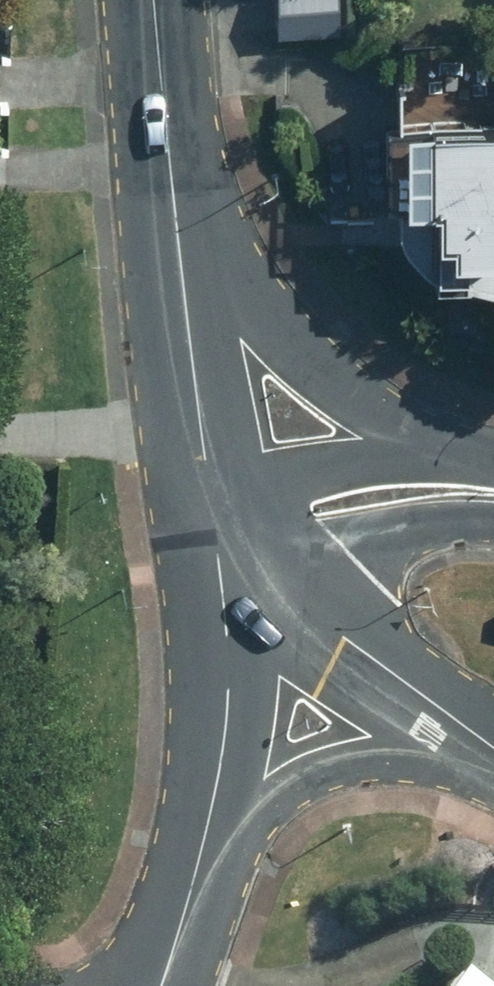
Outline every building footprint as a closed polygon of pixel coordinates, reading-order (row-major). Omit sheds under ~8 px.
[(476,169),(474,126),(363,131),(369,278),(484,293),(483,276),(493,276),(493,168),(476,169)]
